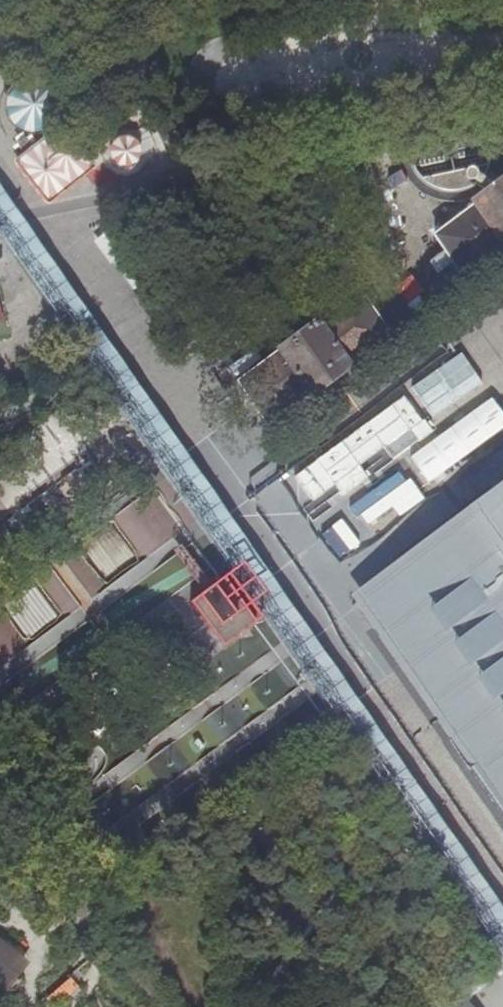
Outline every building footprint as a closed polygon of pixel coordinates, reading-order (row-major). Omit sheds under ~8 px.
[(60,117),(45,75),(0,91),(0,98),(13,134),(60,117)] [(107,137),(110,163),(138,161),(136,134),(107,137)] [(47,189),(93,192),(95,154),(49,151),(47,189)] [(462,277),(502,245),(502,179),(473,202),(475,204),(433,237),(462,277)] [(0,180),(0,227),(502,946),(502,904),(0,180)] [(237,383),(266,425),(308,392),(310,394),(345,367),(345,363),(385,333),(356,293),(316,323),(313,322),(278,348),(278,352),(237,383)] [(406,391),(429,424),(502,374),(502,324),(406,391)] [(350,597),(502,811),(502,489),(465,516),(350,597)] [(113,540),(58,546),(61,566),(36,569),(40,600),(31,601),(30,593),(23,594),(25,611),(120,600),(113,540)] [(236,556),(194,588),(228,635),(270,604),(236,556)] [(55,642),(80,623),(72,613),(47,632),(55,642)] [(4,992),(27,959),(0,939),(0,989),(4,992)] [(78,985),(65,975),(44,1002),(50,1006),(61,1006),(78,985)] [(463,995),(447,1006),(471,1006),(463,995)]
